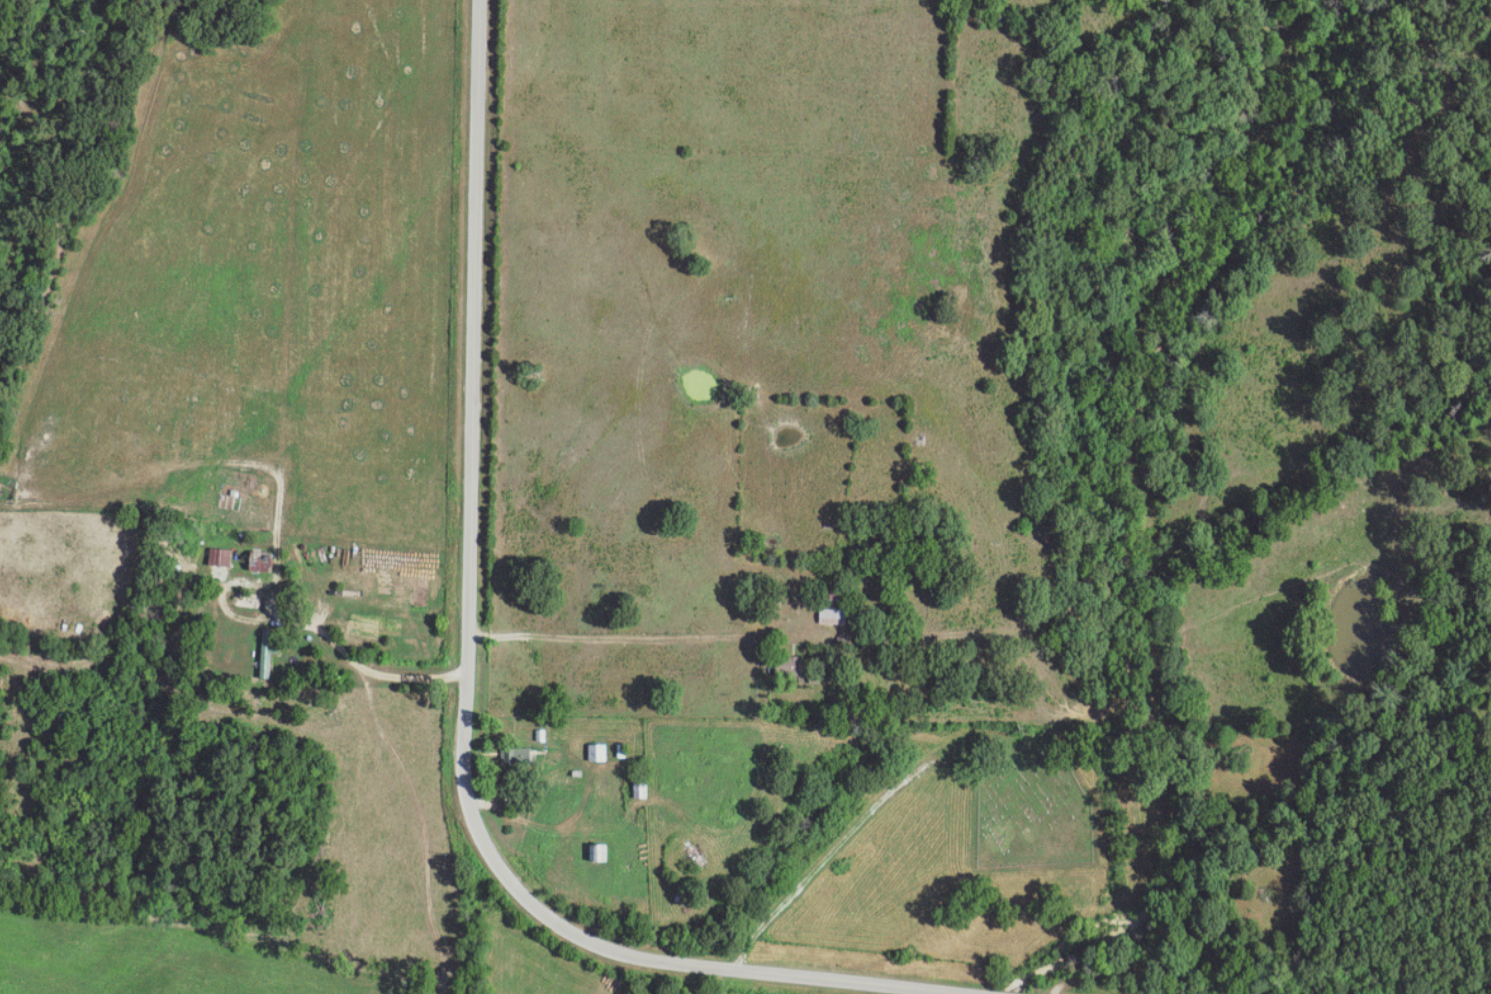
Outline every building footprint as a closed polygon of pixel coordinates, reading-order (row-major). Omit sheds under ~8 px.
[(237,549),(215,548),(214,566),(237,567),(237,549)] [(818,623),(845,624),(845,610),(818,609),(818,623)] [(266,678),(276,679),(276,664),(273,664),(274,650),(278,650),(278,630),(268,629),(266,678)] [(804,676),(805,657),(775,656),(774,675),(804,676)] [(587,745),(587,761),(607,762),(607,745),(587,745)] [(605,862),(605,845),(588,845),(588,862),(605,862)]
